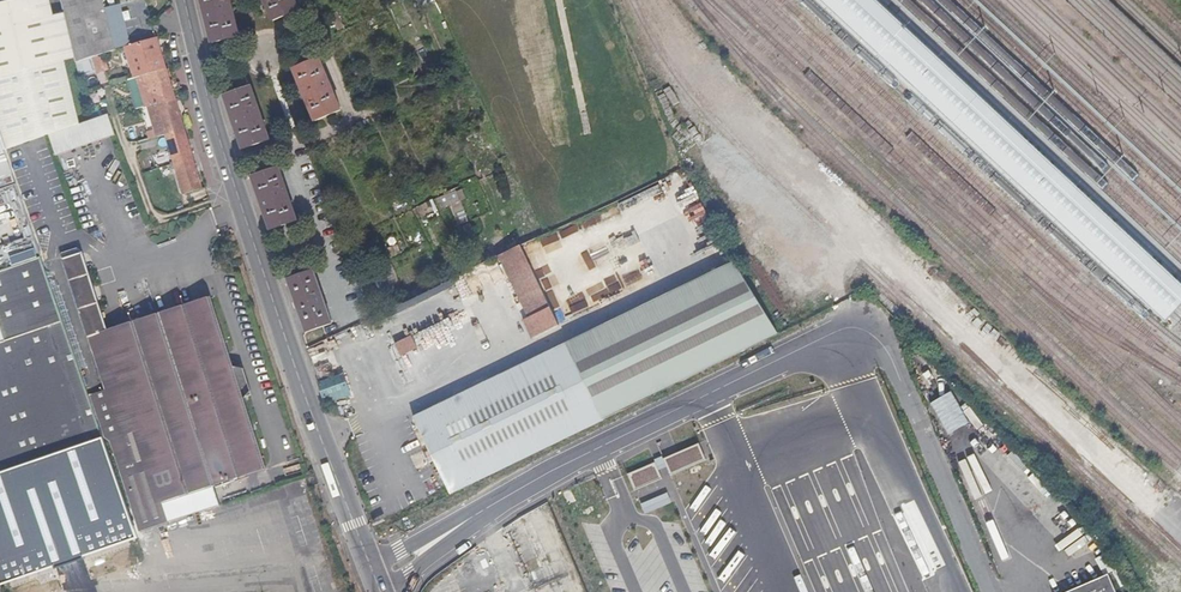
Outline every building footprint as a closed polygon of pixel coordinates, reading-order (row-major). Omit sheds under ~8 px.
[(90,120),(87,110),(83,92),(76,61),(65,12),(54,14),(51,0),(8,0),(0,2),(0,128),(8,149),(90,120)] [(115,49),(103,0),(62,0),(65,12),(76,61),(81,59),(92,56),(105,52),(115,49)] [(240,36),(231,0),(203,0),(213,43),(240,36)] [(274,20),(299,9),(296,0),(265,0),(274,20)] [(261,37),(265,47),(277,42),(273,32),(261,37)] [(158,38),(127,48),(136,77),(138,76),(167,68),(162,51),(158,38)] [(105,52),(92,56),(96,71),(97,73),(110,68),(105,52)] [(85,75),(96,71),(92,56),(81,59),(85,75)] [(317,120),(342,109),(319,57),(294,67),(317,120)] [(167,68),(138,76),(147,105),(149,105),(175,98),(171,83),(167,68)] [(244,149),(270,139),(251,86),(225,95),(244,149)] [(157,135),(184,128),(181,115),(175,98),(149,105),(157,135)] [(101,116),(98,107),(87,110),(90,120),(101,116)] [(175,162),(193,158),(188,142),(184,128),(157,135),(147,138),(151,151),(170,146),(175,162)] [(185,193),(202,187),(198,176),(193,158),(175,162),(185,193)] [(279,167),(252,176),(272,229),(298,220),(279,167)] [(632,210),(623,213),(626,223),(636,219),(632,210)] [(529,316),(550,306),(521,245),(500,255),(529,316)] [(64,258),(106,388),(88,395),(105,440),(112,444),(141,530),(170,521),(163,501),(268,467),(243,396),(252,394),(241,364),(234,366),(210,296),(107,329),(83,252),(64,258)] [(1,583),(137,536),(105,440),(88,395),(39,257),(0,270),(0,581),(1,583)] [(604,419),(779,333),(734,260),(565,342),(457,395),(462,404),(570,351),(604,419)] [(313,269),(289,278),(308,332),(333,322),(313,269)] [(599,306),(648,282),(645,275),(595,299),(599,306)] [(540,334),(535,324),(555,314),(550,306),(529,316),(523,319),(533,338),(540,334)] [(560,324),(555,314),(535,324),(540,334),(560,324)] [(417,346),(411,335),(395,344),(401,354),(417,346)] [(570,351),(462,404),(457,395),(414,416),(431,450),(425,453),(430,463),(435,460),(452,494),(604,419),(570,351)] [(319,382),(326,400),(333,397),(335,399),(351,393),(342,373),(319,382)] [(699,444),(663,459),(670,476),(706,460),(699,444)] [(627,474),(635,491),(662,479),(655,462),(627,474)] [(319,483),(313,468),(307,471),(309,477),(312,486),(319,483)] [(1017,485),(1044,514),(1059,501),(1031,472),(1017,485)] [(1148,473),(1138,484),(1152,496),(1162,485),(1148,473)] [(303,481),(280,488),(285,504),(308,498),(303,481)] [(667,493),(641,504),(645,514),(672,503),(667,493)] [(1066,591),(1116,591),(1108,574),(1066,591)]
